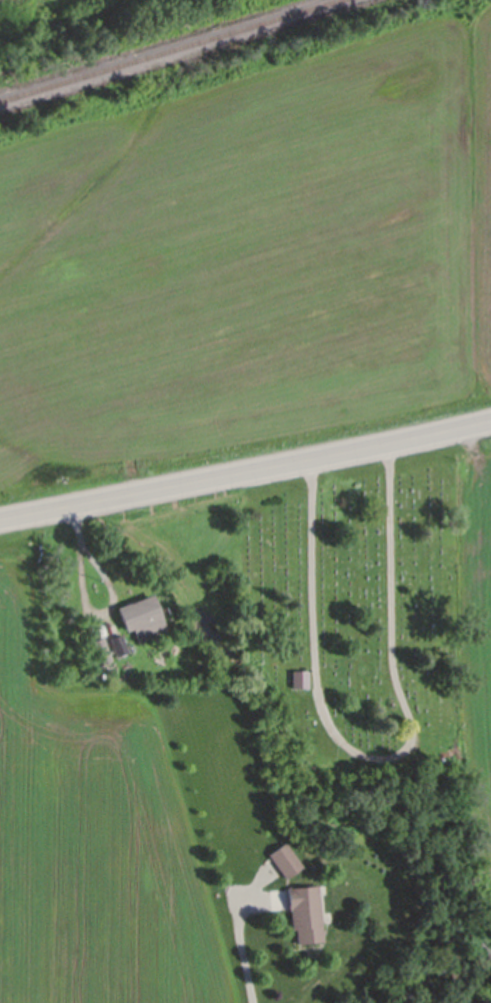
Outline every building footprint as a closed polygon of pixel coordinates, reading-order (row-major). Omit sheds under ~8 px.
[(117,612),(153,598),(167,633),(138,645),(133,632),(126,635),(117,612)] [(120,637),(128,655),(117,660),(109,641),(120,637)] [(102,640),(111,664),(97,669),(88,646),(102,640)] [(308,673),(308,691),(292,692),(292,673),(308,673)] [(283,845),(301,870),(285,881),(267,857),(283,845)] [(316,888),(322,945),(297,947),(295,932),(292,933),(289,912),(288,912),(286,890),(288,890),(289,891),(316,888)]
